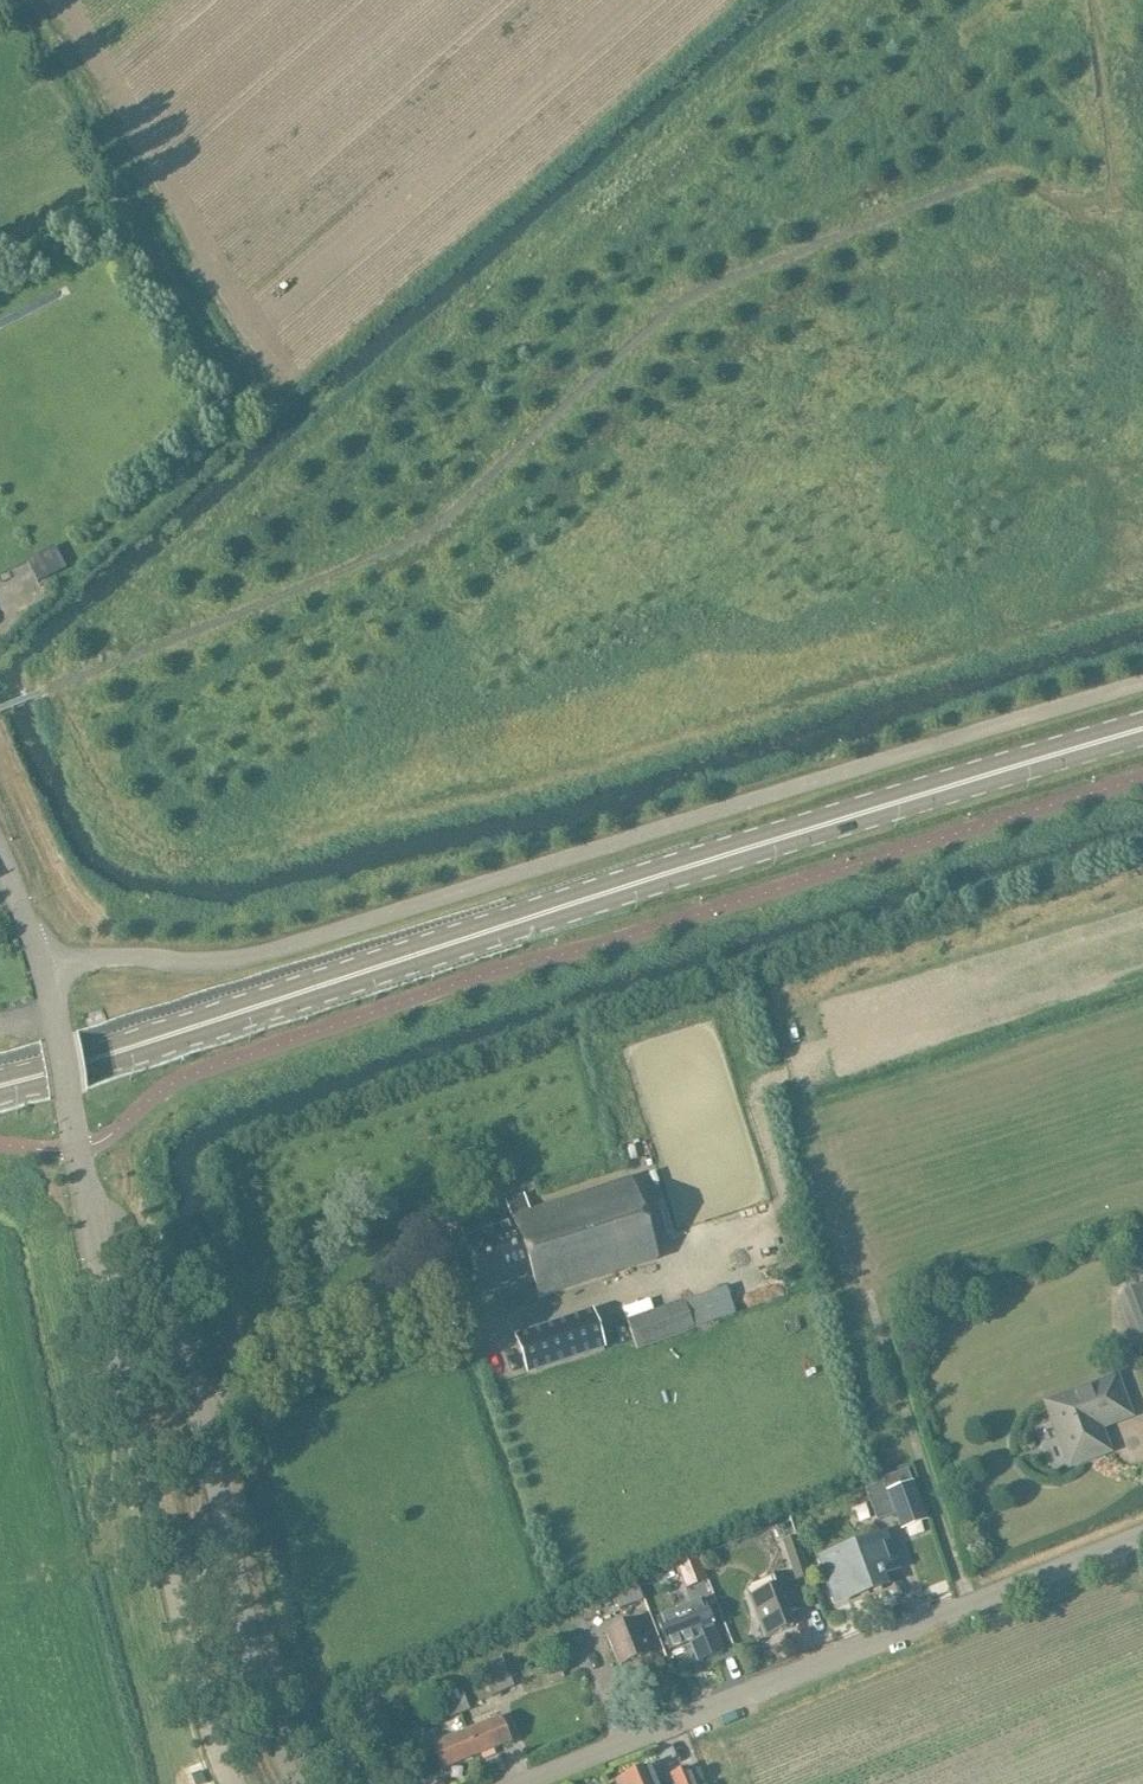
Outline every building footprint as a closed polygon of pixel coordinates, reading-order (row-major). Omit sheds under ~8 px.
[(54,547),(25,561),(37,584),(65,570),(54,547)] [(657,1263),(630,1183),(531,1217),(525,1200),(506,1207),(512,1224),(490,1231),(485,1217),(458,1226),(484,1301),(535,1284),(541,1302),(657,1263)] [(1142,1334),(1142,1285),(1122,1293),(1138,1336),(1142,1334)] [(684,1301),(626,1321),(636,1350),(694,1330),(735,1316),(725,1287),(684,1301)] [(528,1377),(603,1351),(591,1316),(517,1342),(528,1377)] [(1048,1405),(1070,1464),(1079,1461),(1084,1463),(1094,1459),(1096,1454),(1105,1451),(1098,1432),(1101,1425),(1127,1416),(1114,1381),(1048,1405)] [(883,1480),(901,1530),(924,1521),(906,1472),(883,1480)] [(876,1522),(893,1515),(881,1484),(865,1490),(865,1491),(876,1522)] [(880,1574),(894,1569),(883,1539),(820,1561),(832,1592),(852,1585),(856,1595),(882,1585),(880,1579),(882,1579),(880,1574)] [(784,1546),(797,1582),(807,1579),(794,1542),(784,1546)] [(677,1569),(686,1592),(708,1584),(698,1561),(677,1569)] [(799,1608),(785,1572),(770,1578),(773,1587),(746,1598),(763,1642),(792,1631),(785,1614),(799,1608)] [(634,1582),(610,1591),(617,1611),(641,1602),(634,1582)] [(701,1603),(655,1622),(667,1652),(683,1645),(681,1640),(687,1637),(697,1661),(720,1652),(711,1630),(713,1629),(712,1625),(710,1626),(701,1603)] [(652,1656),(639,1622),(606,1634),(619,1669),(652,1656)] [(491,1696),(513,1687),(501,1658),(479,1667),(491,1696)] [(557,1663),(538,1670),(544,1685),(562,1678),(557,1663)] [(450,1720),(469,1714),(461,1693),(443,1699),(450,1720)] [(509,1746),(500,1722),(477,1730),(466,1735),(475,1760),(509,1746)] [(475,1760),(466,1735),(432,1749),(441,1773),(475,1760)] [(648,1771),(615,1783),(653,1783),(648,1771)] [(194,1783),(205,1783),(201,1772),(190,1776),(194,1783)] [(684,1774),(657,1783),(688,1783),(684,1774)]
